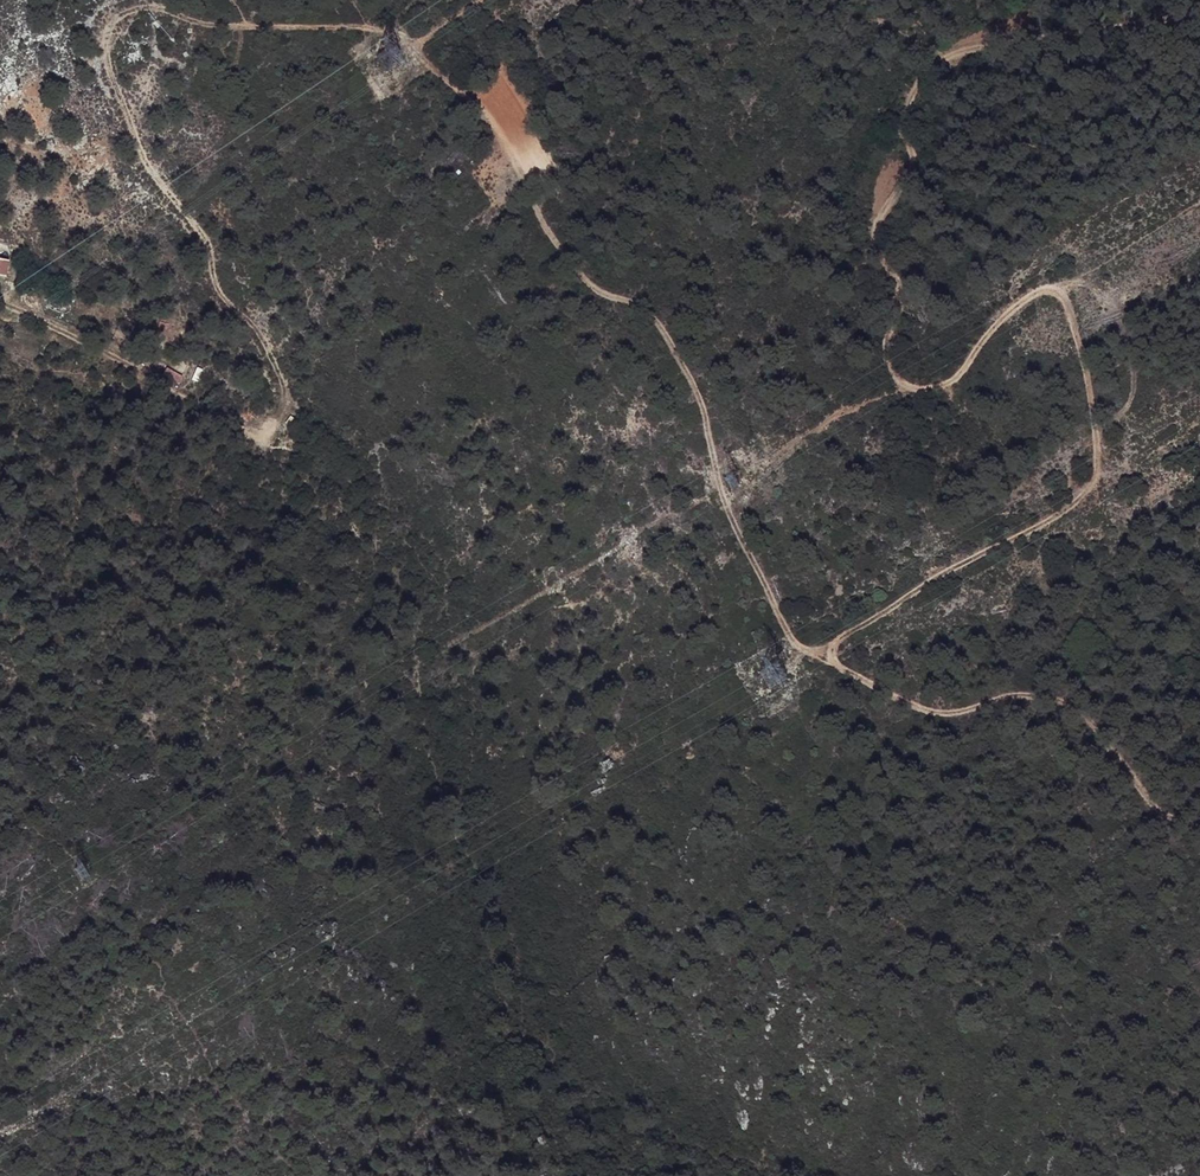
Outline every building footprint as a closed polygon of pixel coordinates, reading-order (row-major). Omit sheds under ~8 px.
[(8,278),(10,261),(2,259),(0,257),(0,276),(8,278)]
